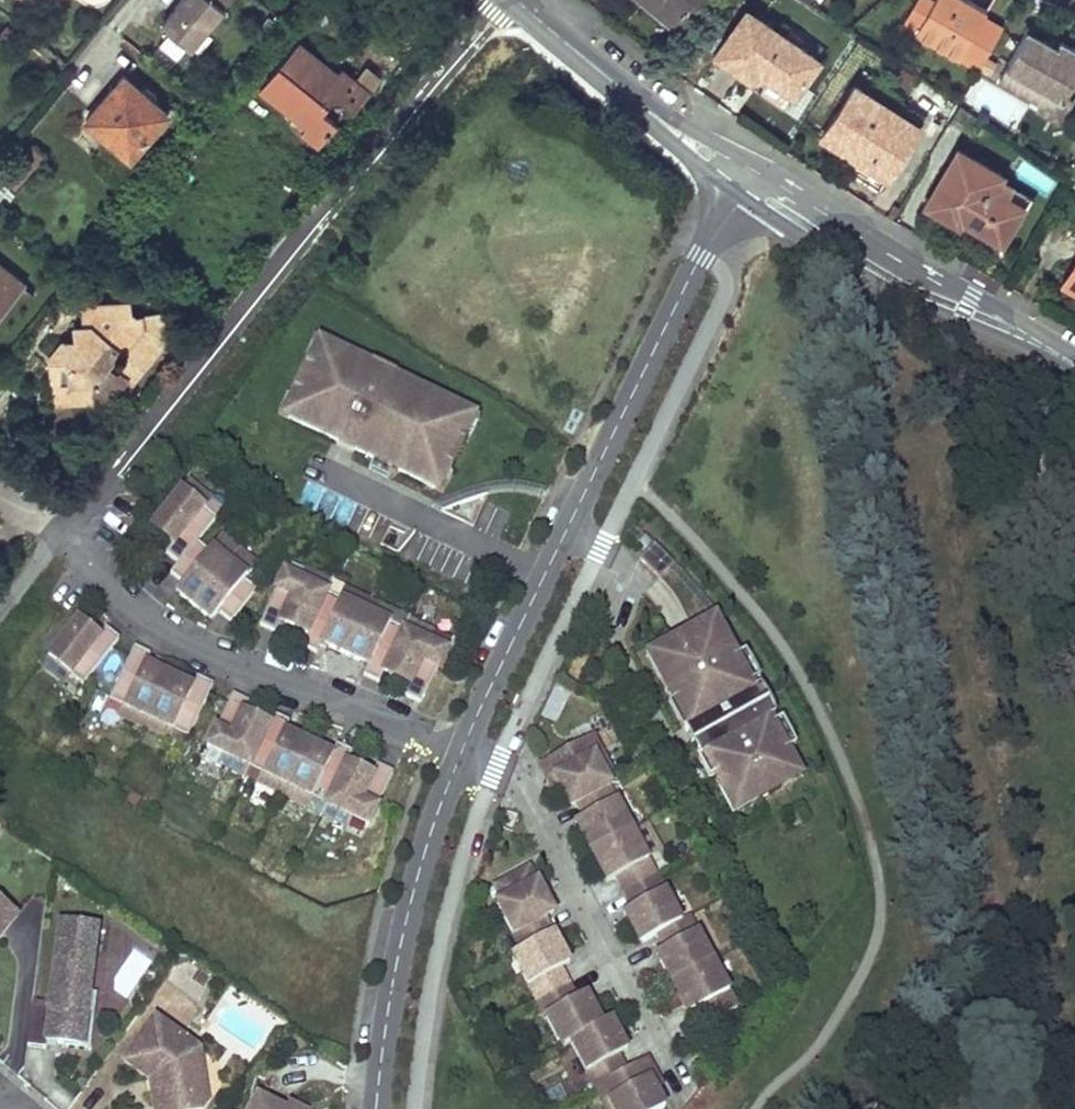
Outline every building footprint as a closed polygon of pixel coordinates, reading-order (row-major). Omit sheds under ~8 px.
[(189,45),(227,0),(179,0),(161,22),(189,45)] [(670,14),(675,7),(683,14),(695,0),(654,0),(670,14)] [(933,0),(916,0),(903,21),(916,28),(933,0)] [(958,59),(983,17),(986,11),(968,0),(933,0),(916,28),(914,33),(958,59)] [(818,60),(746,10),(715,54),(751,79),(757,70),(767,77),(794,95),(818,60)] [(978,71),(1003,28),(983,17),(958,59),(978,71)] [(999,78),(1045,105),(1062,100),(1074,78),(1074,49),(1061,41),(1054,53),(1043,46),(1046,41),(1027,30),(999,78)] [(337,70),(298,39),(260,86),(279,101),(282,97),(309,120),(302,129),(318,143),(336,121),(321,110),(335,92),(353,108),(378,77),(365,64),(355,77),(341,65),(337,70)] [(130,153),(166,109),(123,72),(87,116),(130,153)] [(919,127),(854,86),(822,135),(859,159),(886,177),(919,127)] [(94,157),(106,142),(99,136),(87,150),(94,157)] [(1000,173),(957,149),(925,205),(958,224),(961,218),(980,230),(1000,242),(1021,206),(991,189),(1000,173)] [(1062,282),(1074,289),(1074,260),(1062,282)] [(21,281),(0,264),(0,308),(21,281)] [(129,309),(129,298),(84,301),(86,321),(76,322),(77,336),(63,337),(50,354),(68,368),(69,379),(54,381),(55,399),(109,394),(122,376),(131,382),(164,339),(160,310),(134,312),(129,309)] [(469,416),(318,344),(285,417),(436,489),(469,416)] [(187,484),(151,528),(168,542),(172,536),(176,540),(165,554),(178,564),(196,543),(215,520),(203,510),(209,502),(187,484)] [(239,550),(221,536),(216,543),(233,557),(239,550)] [(178,564),(170,573),(182,584),(188,588),(181,597),(193,607),(225,567),(233,557),(216,543),(208,552),(196,543),(178,564)] [(673,565),(654,545),(639,559),(658,579),(673,565)] [(251,571),(257,565),(239,550),(233,557),(251,571)] [(243,581),(251,571),(233,557),(225,567),(193,607),(205,616),(212,608),(217,612),(230,622),(255,591),(243,581)] [(275,592),(259,626),(274,633),(282,617),(287,620),(284,626),(304,636),(326,594),(331,585),(305,572),(301,581),(283,573),(274,591),(275,592)] [(182,584),(175,592),(181,597),(188,588),(182,584)] [(304,636),(300,646),(315,653),(323,637),(328,640),(325,646),(344,655),(369,603),(344,591),(339,600),(326,594),(304,636)] [(344,655),(362,664),(365,658),(370,660),(362,676),(378,684),(383,674),(402,631),(389,624),(393,615),(369,603),(344,655)] [(205,616),(210,621),(217,612),(212,608),(205,616)] [(77,620),(41,664),(63,682),(69,674),(82,684),(118,639),(105,628),(94,642),(89,638),(93,633),(77,620)] [(436,670),(445,652),(428,643),(432,634),(406,622),(402,631),(383,674),(403,683),(406,677),(411,680),(403,696),(419,703),(435,670),(436,670)] [(713,624),(696,633),(694,629),(686,633),(672,641),(674,646),(666,650),(660,670),(668,685),(676,700),(690,725),(684,728),(700,757),(706,754),(717,775),(720,780),(728,795),(748,801),(756,796),(758,800),(781,788),(779,784),(796,775),(784,753),(781,748),(785,746),(773,725),(770,720),(776,717),(772,707),(769,701),(765,695),(759,687),(754,690),(751,685),(736,658),(732,660),(713,624)] [(672,641),(645,656),(663,688),(668,685),(660,670),(666,650),(674,646),(672,641)] [(134,647),(108,699),(125,707),(121,716),(143,727),(168,676),(150,667),(147,673),(142,670),(149,655),(134,647)] [(744,653),(736,658),(751,685),(759,680),(744,653)] [(168,676),(143,727),(168,739),(172,730),(186,737),(212,685),(196,677),(189,693),(183,691),(186,685),(168,676)] [(215,728),(205,746),(223,755),(219,764),(244,776),(249,767),(268,724),(248,715),(245,721),(240,718),(247,702),(232,695),(215,728)] [(676,700),(667,704),(681,730),(684,728),(690,725),(676,700)] [(262,774),(258,783),(282,795),(307,743),(289,734),(286,740),(281,738),(288,722),(273,714),(268,724),(249,767),(262,774)] [(781,720),(773,725),(785,746),(781,748),(784,753),(796,747),(781,720)] [(591,737),(540,765),(549,781),(555,778),(561,790),(570,807),(576,803),(607,787),(609,785),(603,772),(609,769),(591,737)] [(307,743),(282,795),(307,807),(312,798),(325,804),(346,762),(351,753),(335,745),(328,761),(322,758),(325,752),(307,743)] [(700,757),(697,759),(709,780),(717,775),(706,754),(700,757)] [(321,813),(346,826),(350,817),(367,825),(376,807),(376,806),(392,772),(376,765),(369,781),(363,778),(366,772),(346,762),(325,804),(321,813)] [(609,769),(603,772),(609,785),(616,782),(609,769)] [(555,778),(549,781),(555,793),(561,790),(555,778)] [(720,780),(714,783),(732,815),(758,800),(756,796),(748,801),(728,795),(720,780)] [(631,832),(607,787),(576,803),(584,818),(588,825),(578,830),(591,853),(631,832)] [(584,818),(575,823),(578,830),(588,825),(584,818)] [(631,832),(591,853),(603,877),(610,873),(614,880),(622,894),(655,877),(631,832)] [(528,868),(494,886),(501,900),(536,882),(528,868)] [(610,873),(603,877),(607,883),(614,880),(610,873)] [(680,923),(655,877),(622,894),(630,909),(634,916),(627,920),(640,945),(657,935),(680,923)] [(501,900),(496,903),(521,950),(552,933),(544,918),(540,911),(550,906),(537,882),(536,882),(501,900)] [(19,913),(0,898),(0,936),(19,913)] [(553,913),(550,906),(540,911),(544,918),(553,913)] [(630,909),(623,913),(627,920),(634,916),(630,909)] [(680,923),(657,935),(665,950),(669,956),(659,961),(672,985),(712,963),(688,919),(680,923)] [(50,1001),(33,999),(27,1043),(45,1045),(46,1040),(88,1045),(92,1011),(82,1010),(85,991),(93,924),(60,920),(50,1001)] [(521,950),(512,955),(537,1001),(568,985),(559,970),(556,963),(565,958),(552,933),(521,950)] [(665,950),(656,955),(659,961),(669,956),(665,950)] [(569,964),(565,958),(556,963),(559,970),(569,964)] [(712,963),(672,985),(684,1008),(694,1003),(697,1010),(706,1025),(736,1009),(712,963)] [(576,1000),(568,985),(537,1001),(561,1046),(569,1041),(601,1025),(589,1001),(579,1007),(576,1000)] [(92,1011),(95,992),(85,991),(82,1010),(92,1011)] [(585,995),(576,1000),(579,1007),(589,1001),(585,995)] [(694,1003),(684,1008),(688,1015),(697,1010),(694,1003)] [(126,1061),(152,1080),(157,1084),(158,1091),(153,1091),(154,1098),(156,1108),(157,1108),(181,1105),(181,1108),(203,1108),(200,1087),(204,1080),(200,1051),(157,1018),(126,1061)] [(601,1025),(569,1041),(594,1087),(625,1071),(617,1056),(614,1049),(623,1044),(610,1020),(601,1025)] [(623,1044),(614,1049),(617,1056),(627,1051),(623,1044)] [(594,1087),(605,1108),(662,1108),(664,1108),(655,1091),(649,1079),(655,1076),(646,1059),(625,1071),(594,1087)] [(661,1088),(655,1076),(649,1079),(655,1091),(661,1088)] [(257,1094),(250,1108),(285,1108),(257,1094)]
